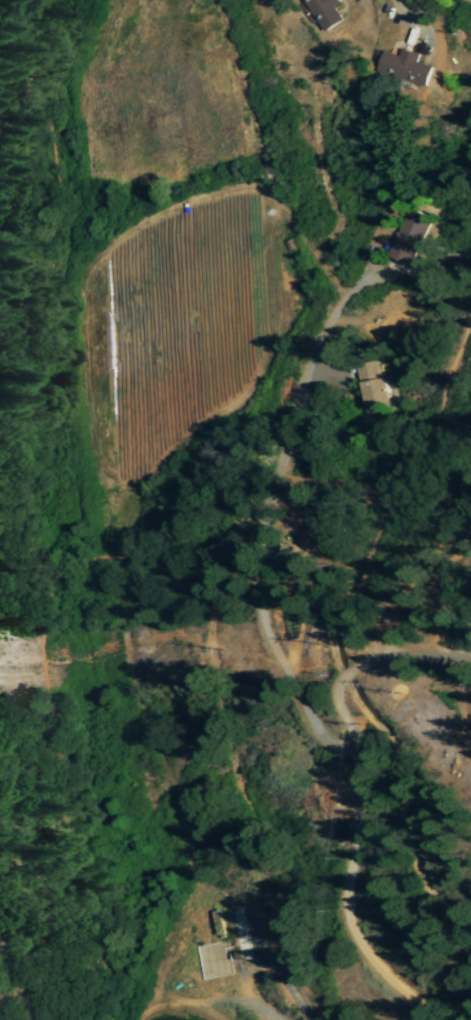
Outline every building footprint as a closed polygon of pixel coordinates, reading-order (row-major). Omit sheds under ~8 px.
[(324,33),(342,21),(333,8),(339,4),(336,0),(302,0),(324,33)] [(418,55),(401,50),(399,57),(382,53),(377,73),(425,85),(429,67),(416,64),(418,55)] [(409,266),(430,218),(408,208),(387,257),(409,266)] [(365,411),(390,408),(385,377),(379,378),(377,362),(358,365),(365,411)] [(202,980),(231,975),(225,942),(196,947),(202,980)]
